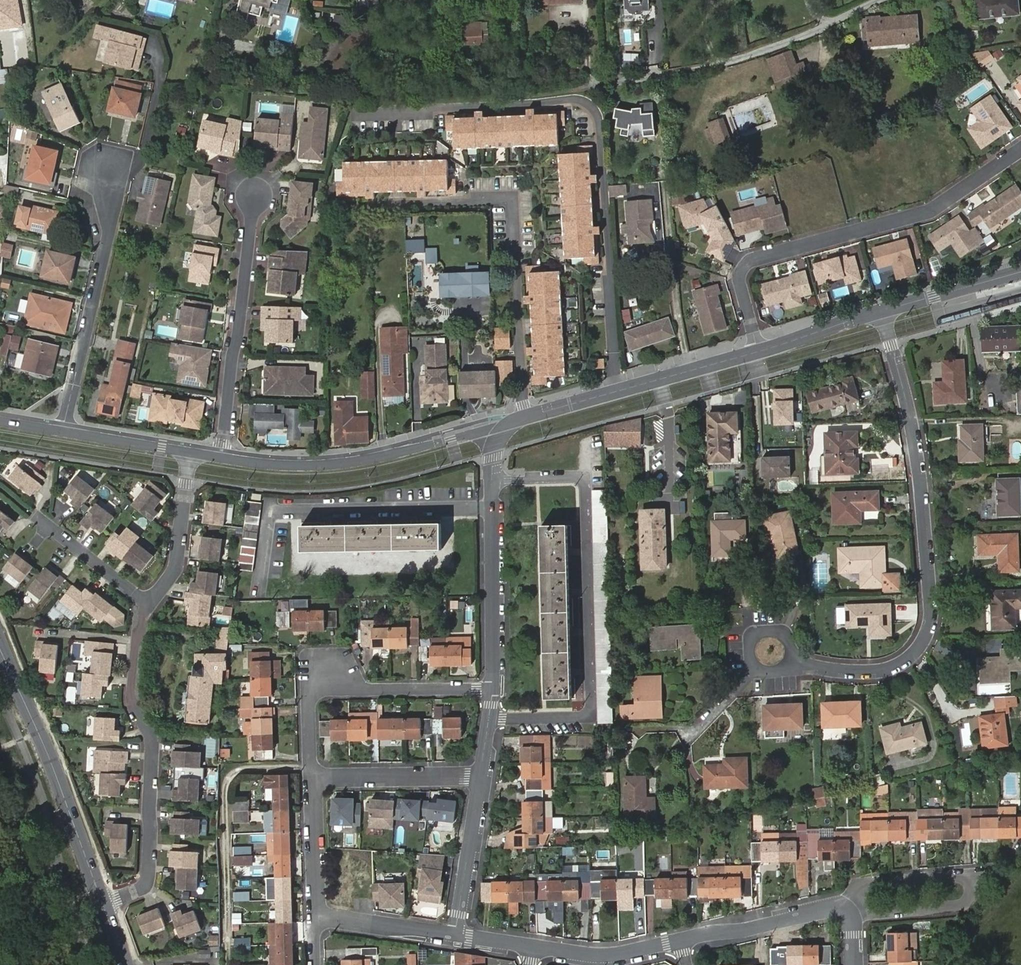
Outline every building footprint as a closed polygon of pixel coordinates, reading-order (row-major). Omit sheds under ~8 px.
[(24,27),(20,0),(0,0),(0,31),(24,27)] [(232,17),(244,21),(246,13),(257,16),(260,7),(267,9),(269,2),(275,4),(276,0),(237,0),(232,17)] [(625,8),(632,14),(641,13),(641,10),(649,10),(649,0),(624,0),(625,8)] [(979,19),(1018,15),(1016,0),(980,0),(977,0),(979,19)] [(335,14),(334,24),(345,26),(346,16),(335,14)] [(916,18),(862,22),(864,40),(867,40),(867,43),(870,43),(870,46),(918,42),(916,18)] [(110,29),(104,27),(100,40),(107,41),(110,29)] [(141,37),(110,29),(107,41),(109,42),(104,62),(130,69),(135,49),(138,49),(141,37)] [(460,31),(460,45),(486,45),(486,37),(482,37),(482,31),(460,31)] [(790,68),(796,65),(791,52),(777,57),(787,84),(795,81),(790,68)] [(640,68),(641,60),(624,60),(623,68),(640,68)] [(803,63),(796,65),(790,68),(795,81),(808,77),(803,63)] [(139,96),(140,88),(117,83),(115,90),(139,96)] [(43,95),(51,112),(55,110),(58,115),(53,117),(61,133),(83,123),(66,85),(43,95)] [(114,90),(110,109),(118,111),(117,114),(136,118),(140,96),(139,96),(114,90)] [(990,97),(970,110),(976,118),(976,124),(969,129),(982,150),(1012,129),(990,97)] [(302,157),(324,157),(325,108),(308,108),(308,123),(302,123),(301,140),(303,140),(302,157)] [(653,131),(652,114),(640,114),(640,108),(631,109),(631,112),(614,108),(612,119),(615,120),(615,128),(620,129),(619,135),(628,137),(628,131),(628,125),(641,124),(642,131),(642,137),(653,136),(653,131)] [(528,117),(513,117),(515,148),(560,146),(560,127),(566,126),(566,112),(557,113),(557,116),(557,117),(537,117),(537,116),(536,111),(528,111),(528,117)] [(499,149),(498,118),(484,119),(484,113),(477,114),(477,119),(456,120),(456,117),(447,118),(448,132),(454,132),(456,151),(499,149)] [(295,123),(295,116),(281,114),(281,121),(295,123)] [(715,145),(732,139),(723,116),(707,122),(715,145)] [(513,117),(498,118),(499,149),(515,148),(513,117)] [(221,152),(233,155),(240,128),(207,119),(200,144),(221,150),(221,152)] [(277,149),(292,151),(295,123),(281,121),(259,119),(257,145),(278,147),(277,149)] [(562,199),(592,197),(591,184),(596,183),(596,175),(590,175),(589,155),(592,154),(591,146),(578,146),(578,154),(560,155),(562,199)] [(35,147),(28,180),(51,185),(58,153),(35,147)] [(449,162),(404,163),(405,193),(419,193),(419,198),(426,198),(426,192),(448,193),(448,195),(456,195),(456,181),(449,181),(449,162)] [(389,193),(389,163),(345,163),(345,182),(337,182),(338,197),(346,196),(347,194),(367,194),(368,197),(367,199),(375,199),(375,193),(389,193)] [(405,193),(404,163),(389,163),(389,193),(405,193)] [(218,176),(201,173),(199,183),(195,182),(192,199),(195,205),(200,206),(196,229),(218,234),(222,216),(217,216),(219,210),(216,209),(215,207),(215,204),(213,204),(218,176)] [(160,226),(170,183),(146,177),(136,221),(160,226)] [(17,196),(20,187),(6,184),(4,193),(17,196)] [(299,231),(311,220),(311,218),(311,216),(307,212),(308,201),(311,199),(311,193),(314,193),(315,185),(295,184),(295,192),(292,192),(292,204),(295,206),(295,212),(291,212),(286,218),(286,225),(289,229),(295,229),(299,231)] [(611,196),(628,195),(627,184),(610,185),(611,196)] [(983,219),(989,229),(1020,207),(1020,205),(1010,189),(985,206),(984,204),(976,210),(983,219)] [(764,201),(763,195),(753,197),(756,207),(757,207),(765,204),(764,201)] [(592,213),(592,197),(562,199),(562,214),(592,213)] [(774,198),(764,201),(765,204),(768,204),(772,217),(779,215),(782,228),(787,227),(781,206),(776,207),(774,198)] [(723,260),(735,241),(718,207),(709,212),(703,200),(681,206),(684,216),(683,218),(685,226),(687,227),(696,225),(698,222),(704,220),(714,240),(708,251),(723,260)] [(651,201),(626,203),(627,225),(621,225),(621,234),(628,233),(628,243),(654,242),(651,201)] [(772,217),(768,204),(757,207),(756,207),(732,214),(737,235),(765,227),(766,233),(782,228),(779,215),(772,217)] [(25,228),(54,235),(59,213),(30,206),(29,210),(21,208),(17,223),(17,226),(24,228),(25,228)] [(983,219),(976,210),(967,216),(974,225),(983,219)] [(593,227),(592,213),(562,214),(564,260),(582,260),(583,266),(598,265),(598,256),(594,257),(593,235),(597,235),(599,235),(599,226),(593,227)] [(958,217),(928,236),(938,251),(951,243),(960,257),(978,245),(969,232),(958,217)] [(984,240),(975,228),(969,232),(978,245),(984,240)] [(986,240),(991,249),(998,245),(993,236),(986,240)] [(889,245),(874,249),(878,265),(889,262),(894,264),(898,280),(916,274),(907,240),(898,242),(896,245),(892,246),(889,245)] [(2,243),(1,255),(9,257),(12,245),(2,243)] [(217,265),(220,247),(195,243),(189,278),(211,282),(214,265),(217,265)] [(176,263),(180,246),(172,245),(168,262),(176,263)] [(437,247),(425,248),(427,262),(439,261),(437,247)] [(309,273),(309,250),(270,249),(270,257),(272,258),(301,258),(301,273),(309,273)] [(46,254),(41,279),(71,284),(75,259),(46,254)] [(844,274),(858,271),(854,257),(847,259),(846,256),(828,261),(829,263),(825,264),(824,262),(814,265),(819,282),(844,274)] [(301,258),(272,258),(271,271),(274,271),(274,279),(273,293),(292,294),(293,295),(296,295),(297,293),(300,293),(301,273),(301,258)] [(889,262),(878,265),(880,273),(895,269),(894,264),(889,262)] [(531,316),(562,315),(559,270),(540,271),(539,264),(525,265),(526,274),(529,274),(530,294),(527,294),(524,294),(525,303),(530,303),(531,316)] [(844,274),(846,281),(860,277),(858,271),(844,274)] [(781,280),(761,285),(767,306),(805,295),(799,273),(780,278),(781,280)] [(442,297),(457,296),(456,275),(442,276),(442,297)] [(456,275),(457,296),(490,295),(489,275),(456,275)] [(10,288),(11,278),(2,276),(0,287),(10,288)] [(706,334),(726,328),(718,297),(720,296),(717,285),(694,292),(706,334)] [(847,286),(832,289),(835,297),(849,293),(847,286)] [(32,297),(24,323),(65,334),(71,305),(32,297)] [(184,298),(180,321),(182,321),(182,322),(183,322),(180,338),(202,340),(206,312),(210,312),(211,301),(184,298)] [(295,318),(296,305),(267,305),(266,317),(268,317),(268,327),(267,339),(293,340),(294,318),(295,318)] [(621,310),(624,323),(632,321),(630,308),(621,310)] [(532,332),(563,330),(562,315),(531,316),(532,332)] [(674,337),(669,319),(625,331),(631,349),(674,337)] [(158,326),(157,334),(170,336),(171,327),(158,326)] [(510,326),(495,327),(495,347),(504,347),(504,342),(511,342),(510,326)] [(984,350),(1017,348),(1016,327),(983,329),(984,350)] [(405,329),(395,330),(396,344),(401,344),(401,354),(406,353),(405,329)] [(396,344),(395,330),(380,331),(385,396),(385,397),(404,396),(401,354),(401,344),(396,344)] [(565,374),(563,330),(532,332),(533,346),(528,346),(528,354),(534,354),(535,374),(532,374),(532,384),(547,383),(547,376),(565,374)] [(12,336),(9,349),(17,351),(20,338),(12,336)] [(30,340),(23,369),(50,377),(58,348),(30,340)] [(118,364),(112,388),(104,386),(98,412),(118,417),(135,345),(121,342),(120,343),(115,363),(118,364)] [(211,350),(175,344),(173,356),(177,357),(184,365),(181,382),(208,387),(212,364),(208,363),(211,350)] [(445,346),(427,347),(428,370),(421,370),(423,403),(448,402),(445,346)] [(605,357),(597,358),(597,367),(605,367),(605,357)] [(496,370),(497,385),(514,384),(513,360),(496,360),(496,370)] [(933,384),(934,404),(963,403),(961,362),(943,363),(944,383),(933,384)] [(286,390),(286,394),(315,394),(316,375),(307,375),(307,368),(268,366),(267,383),(275,389),(286,390)] [(459,372),(460,398),(497,396),(497,385),(496,370),(459,372)] [(373,394),(373,374),(365,374),(365,391),(371,391),(371,394),(373,394)] [(805,393),(811,413),(856,400),(850,377),(839,380),(840,383),(805,393)] [(267,393),(286,394),(286,390),(275,389),(267,383),(267,393)] [(793,390),(777,389),(776,423),(793,423),(793,390)] [(200,410),(204,410),(205,399),(188,397),(188,399),(173,396),(173,394),(157,392),(154,410),(153,415),(170,418),(172,419),(172,416),(180,417),(180,420),(185,421),(198,423),(200,410)] [(275,403),(256,402),(255,411),(258,411),(257,431),(267,431),(267,426),(291,426),(291,438),(301,438),(302,410),(285,409),(285,414),(275,414),(275,403)] [(352,402),(335,403),(336,445),(368,444),(367,418),(353,419),(352,402)] [(153,415),(154,410),(150,409),(148,420),(169,423),(170,418),(153,415)] [(201,428),(204,410),(200,410),(198,423),(185,421),(184,425),(201,428)] [(730,432),(737,432),(736,412),(708,414),(709,461),(731,460),(730,432)] [(640,446),(640,415),(604,427),(605,446),(640,446)] [(958,442),(958,461),(981,461),(980,427),(960,428),(961,442),(958,442)] [(825,433),(826,457),(827,473),(857,472),(856,457),(853,458),(853,445),(856,445),(856,432),(825,433)] [(790,456),(763,457),(763,477),(790,476),(790,456)] [(28,474),(19,467),(9,479),(31,496),(41,484),(39,483),(43,477),(32,468),(28,474)] [(80,507),(96,487),(78,474),(66,489),(76,497),(72,501),(80,507)] [(997,481),(998,516),(1020,516),(1018,481),(997,481)] [(133,506),(153,522),(159,514),(155,510),(167,495),(152,482),(133,506)] [(833,493),(834,524),(860,523),(860,510),(878,509),(877,491),(833,493)] [(102,497),(86,517),(103,531),(116,516),(106,508),(110,503),(102,497)] [(610,617),(607,497),(592,498),(598,724),(613,724),(612,671),(612,670),(612,668),(610,617)] [(239,564),(238,569),(253,571),(262,502),(247,500),(244,529),(243,537),(241,550),(239,564)] [(207,502),(205,524),(224,526),(227,504),(207,502)] [(4,526),(8,530),(15,522),(0,509),(0,531),(4,526)] [(663,510),(641,511),(641,520),(643,568),(665,568),(663,510)] [(764,518),(769,538),(774,536),(775,542),(778,557),(798,553),(789,512),(764,518)] [(713,522),(714,554),(730,554),(729,539),(745,538),(745,521),(733,521),(733,513),(715,513),(715,521),(713,522)] [(302,525),(302,552),(442,549),(441,523),(302,525)] [(541,525),(546,699),(572,699),(568,525),(541,525)] [(108,542),(113,547),(112,548),(124,558),(133,547),(142,536),(130,526),(122,535),(117,531),(108,542)] [(999,552),(999,554),(1000,573),(1018,572),(1017,536),(978,538),(979,555),(993,555),(993,552),(999,552)] [(203,537),(200,559),(220,562),(223,540),(203,537)] [(133,547),(124,558),(142,572),(150,561),(133,547)] [(841,550),(842,570),(863,569),(863,584),(884,583),(885,594),(896,593),(895,575),(884,575),(883,547),(841,550)] [(30,570),(13,556),(1,571),(18,585),(30,570)] [(54,594),(63,582),(57,578),(55,579),(44,570),(26,592),(38,601),(48,589),(54,594)] [(190,594),(192,594),(210,596),(216,597),(218,575),(199,572),(197,585),(192,584),(190,594)] [(993,629),(1014,628),(1013,608),(1020,608),(1020,592),(1014,592),(1013,584),(984,585),(985,593),(992,593),(993,629)] [(80,613),(92,598),(84,592),(81,596),(71,589),(59,604),(76,618),(80,613)] [(190,594),(187,594),(185,604),(190,604),(188,617),(207,619),(210,596),(192,594),(190,594)] [(110,612),(92,598),(80,613),(98,627),(110,612)] [(847,606),(848,624),(870,623),(871,634),(891,633),(890,603),(847,606)] [(216,623),(231,624),(232,606),(223,606),(222,614),(217,614),(216,623)] [(336,611),(309,612),(309,630),(326,630),(326,627),(336,626),(336,611)] [(309,630),(309,612),(293,612),(294,630),(309,630)] [(276,613),(276,628),(288,628),(287,613),(276,613)] [(695,634),(699,634),(699,625),(658,627),(658,639),(667,638),(667,649),(676,648),(675,638),(680,638),(680,644),(683,645),(689,644),(689,659),(700,658),(699,639),(695,639),(695,634)] [(228,645),(231,627),(220,627),(216,653),(195,653),(194,675),(191,675),(189,692),(188,692),(187,706),(186,721),(210,723),(212,698),(214,698),(214,695),(212,694),(213,682),(223,683),(224,679),(225,669),(228,669),(227,659),(227,655),(227,653),(228,645)] [(390,647),(390,628),(373,629),(373,647),(390,647)] [(408,628),(390,628),(390,647),(408,647),(408,628)] [(446,665),(446,646),(446,637),(436,637),(436,646),(432,646),(431,646),(431,665),(446,665)] [(33,656),(40,657),(39,672),(54,674),(56,646),(41,644),(42,642),(34,641),(33,656)] [(108,677),(110,677),(112,655),(113,644),(85,641),(83,656),(92,657),(90,675),(108,677)] [(242,644),(228,645),(227,653),(233,652),(242,652),(242,644)] [(471,645),(446,646),(446,665),(463,665),(463,663),(471,663),(471,645)] [(419,646),(419,662),(427,662),(427,646),(419,646)] [(981,666),(982,683),(1010,682),(1010,671),(1020,671),(1020,649),(1000,649),(1000,657),(995,662),(994,663),(993,662),(991,661),(988,661),(986,661),(984,663),(983,664),(982,665),(981,666)] [(251,652),(252,679),(271,678),(274,678),(273,666),(272,666),(272,660),(271,661),(267,660),(267,652),(251,652)] [(981,663),(981,666),(982,665),(983,664),(984,663),(986,661),(988,661),(991,661),(993,662),(994,663),(995,662),(1000,657),(981,657),(981,663)] [(107,687),(108,677),(90,675),(83,674),(81,698),(101,699),(101,686),(107,687)] [(656,693),(656,677),(637,678),(637,704),(622,705),(623,713),(657,713),(656,703),(653,703),(653,693),(656,693)] [(661,677),(656,677),(656,693),(653,693),(653,703),(656,703),(657,713),(662,712),(661,677)] [(271,678),(252,679),(252,697),(241,697),(241,708),(253,708),(254,708),(269,707),(269,696),(272,696),(271,678)] [(824,704),(825,727),(861,726),(861,702),(824,704)] [(765,705),(766,729),(802,728),(801,704),(765,705)] [(254,708),(253,708),(254,733),(272,733),(272,707),(269,707),(254,708)] [(1005,714),(1010,713),(1009,707),(995,709),(996,715),(979,717),(983,748),(1010,745),(1005,718),(1005,714)] [(371,720),(349,721),(349,739),(367,739),(367,736),(378,735),(377,720),(377,715),(370,715),(371,720)] [(94,741),(120,743),(120,733),(114,732),(115,720),(96,719),(94,741)] [(421,735),(432,734),(432,719),(405,720),(405,738),(421,738),(421,735)] [(432,719),(432,734),(444,734),(444,737),(462,737),(462,719),(432,719)] [(377,720),(378,735),(389,736),(390,738),(405,738),(405,720),(377,720)] [(332,722),(319,722),(320,737),(333,737),(333,740),(349,739),(349,721),(332,721),(332,722)] [(880,730),(887,754),(906,749),(907,755),(928,749),(920,724),(900,729),(899,725),(880,730)] [(272,733),(254,733),(254,760),(273,759),(272,733)] [(548,735),(526,735),(526,747),(523,747),(523,763),(549,762),(548,735)] [(217,739),(208,738),(206,757),(215,757),(217,739)] [(173,752),(172,767),(197,768),(198,753),(189,752),(190,745),(175,745),(175,752),(173,752)] [(231,756),(231,748),(220,748),(220,756),(231,756)] [(119,775),(123,775),(124,760),(127,760),(127,753),(94,751),(92,774),(119,775)] [(705,767),(706,787),(747,786),(746,760),(726,761),(726,766),(705,767)] [(549,762),(523,763),(523,779),(526,779),(527,789),(542,789),(549,789),(549,762)] [(125,786),(126,776),(123,775),(119,775),(100,774),(99,797),(119,798),(119,785),(125,786)] [(289,809),(288,774),(263,775),(264,787),(274,787),(274,789),(274,791),(274,801),(274,809),(289,809)] [(626,775),(627,816),(656,816),(655,796),(647,796),(646,775),(626,775)] [(172,791),(172,801),(197,803),(199,780),(179,779),(178,792),(172,791)] [(876,786),(876,795),(889,795),(889,786),(876,786)] [(823,787),(816,789),(816,797),(816,799),(817,798),(826,796),(823,787)] [(543,818),(542,789),(527,789),(527,801),(524,801),(524,818),(543,818)] [(816,797),(816,789),(808,791),(810,800),(815,799),(816,799),(816,797)] [(360,819),(361,804),(353,803),(354,799),(334,798),(333,823),(352,823),(353,819),(360,819)] [(420,814),(421,800),(396,798),(395,801),(395,804),(395,815),(403,815),(402,819),(420,820),(420,814)] [(233,799),(233,809),(249,809),(249,799),(233,799)] [(395,815),(395,804),(387,803),(388,801),(371,799),(369,826),(394,828),(395,815)] [(454,821),(457,801),(438,799),(438,804),(429,802),(428,815),(427,818),(454,821)] [(428,815),(429,802),(429,801),(421,800),(420,814),(428,815)] [(999,818),(1000,836),(1017,836),(1020,836),(1020,818),(1017,818),(1011,818),(1011,813),(1016,813),(1016,806),(998,807),(999,818)] [(289,809),(274,809),(265,810),(266,832),(266,833),(268,833),(275,833),(290,832),(289,814),(289,809)] [(944,838),(944,819),(943,810),(917,811),(917,820),(918,838),(929,837),(929,839),(944,838)] [(233,812),(233,823),(248,822),(248,811),(233,812)] [(171,820),(170,835),(198,836),(199,821),(187,821),(188,814),(174,813),(173,820),(171,820)] [(944,819),(944,838),(971,838),(970,819),(970,813),(961,813),(962,819),(944,819)] [(970,813),(970,819),(971,838),(1000,836),(999,818),(981,819),(981,813),(970,813)] [(563,829),(564,817),(554,817),(554,829),(563,829)] [(543,818),(524,818),(524,833),(527,833),(527,844),(544,844),(543,818)] [(889,821),(889,840),(908,839),(918,839),(918,838),(917,820),(907,821),(889,821)] [(860,822),(861,832),(861,839),(873,838),(873,840),(889,840),(889,821),(860,822)] [(104,825),(104,839),(111,839),(110,855),(125,856),(127,828),(112,828),(112,825),(104,825)] [(290,849),(290,832),(275,833),(268,833),(268,843),(275,843),(276,854),(285,854),(290,854),(290,849)] [(835,833),(835,841),(835,859),(851,859),(851,858),(861,858),(861,839),(861,832),(835,833)] [(778,834),(779,842),(779,861),(798,861),(798,859),(808,859),(808,842),(808,834),(778,834)] [(835,841),(808,842),(808,859),(820,858),(820,860),(835,859),(835,841)] [(779,861),(779,842),(751,843),(752,862),(779,861)] [(630,843),(617,846),(619,855),(632,851),(630,843)] [(234,846),(234,854),(253,854),(252,845),(234,846)] [(169,852),(168,868),(178,868),(196,869),(197,854),(186,853),(186,847),(172,846),(171,852),(169,852)] [(441,877),(443,864),(433,863),(434,854),(420,853),(417,875),(422,876),(419,892),(427,893),(426,900),(440,903),(443,882),(440,882),(441,877)] [(276,854),(276,877),(291,876),(290,859),(290,854),(285,854),(276,854)] [(443,864),(444,855),(434,854),(433,863),(443,864)] [(725,878),(726,896),(741,896),(744,896),(752,896),(752,866),(725,867),(725,878)] [(196,869),(178,868),(176,891),(195,892),(196,869)] [(699,870),(699,879),(699,895),(710,895),(710,897),(726,896),(725,878),(710,878),(709,879),(705,879),(705,871),(699,870)] [(672,872),(672,879),(672,898),(689,897),(688,895),(699,895),(699,879),(686,879),(686,872),(672,872)] [(563,881),(563,899),(579,899),(579,898),(591,898),(591,880),(591,873),(563,873),(563,881)] [(269,899),(277,899),(286,899),(291,899),(291,893),(291,876),(276,877),(277,891),(268,891),(269,899)] [(672,898),(672,879),(644,880),(645,895),(657,895),(657,898),(672,898)] [(383,883),(373,884),(373,902),(380,901),(381,909),(406,908),(406,883),(397,883),(394,880),(385,880),(383,883)] [(591,880),(591,898),(603,897),(604,899),(618,898),(618,880),(591,880)] [(634,880),(618,880),(618,898),(635,898),(634,880)] [(529,900),(536,900),(536,881),(528,881),(529,900)] [(536,881),(536,900),(537,900),(563,899),(563,881),(536,881)] [(509,900),(508,882),(493,882),(483,882),(482,900),(493,901),(509,900)] [(508,882),(509,900),(509,912),(518,912),(518,900),(525,900),(524,882),(508,882)] [(426,900),(427,893),(419,892),(418,899),(426,900)] [(277,899),(277,921),(292,921),(292,904),(291,899),(286,899),(277,899)] [(164,927),(156,909),(136,917),(143,935),(164,927)] [(180,911),(170,914),(178,938),(200,931),(193,912),(181,916),(180,911)] [(241,912),(231,914),(233,925),(243,923),(241,912)] [(277,921),(278,945),(287,944),(293,944),(293,938),(292,921),(277,921)] [(891,962),(908,962),(916,962),(915,932),(889,933),(890,963),(891,962)] [(210,935),(210,947),(220,947),(220,935),(210,935)] [(278,945),(278,964),(293,964),(293,950),(293,944),(287,944),(278,945)] [(804,946),(805,964),(830,964),(830,945),(804,946)] [(250,946),(235,946),(235,954),(250,954),(250,946)] [(788,964),(805,964),(804,946),(788,946),(788,964)] [(343,964),(369,964),(369,955),(376,955),(376,948),(361,948),(346,948),(346,959),(343,959),(343,964)] [(418,950),(418,959),(427,959),(427,950),(418,950)] [(479,956),(441,950),(442,964),(463,964),(479,964),(479,956)] [(771,964),(784,964),(784,951),(771,951),(771,964)] [(418,955),(409,955),(409,964),(418,964),(418,955)]
